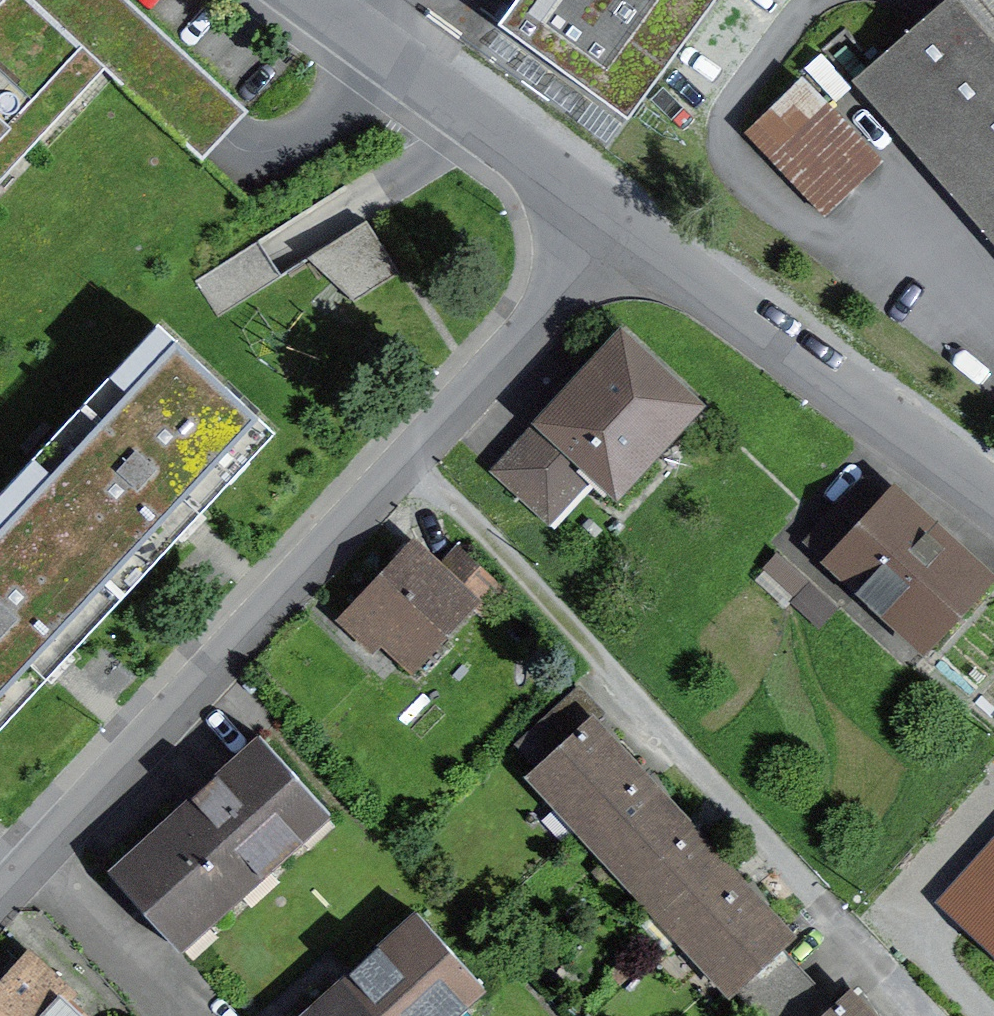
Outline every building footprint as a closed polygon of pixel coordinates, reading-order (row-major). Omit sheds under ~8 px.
[(83,48),(31,0),(0,0),(0,138),(83,48)] [(499,24),(628,120),(716,0),(517,0),(499,24)] [(948,8),(888,60),(993,182),(993,61),(948,8)] [(802,81),(747,133),(825,215),(880,163),(802,81)] [(355,302),(408,266),(370,210),(317,246),(355,302)] [(611,494),(693,406),(622,340),(501,470),(549,514),(588,473),(611,494)] [(259,418),(176,341),(24,503),(107,580),(161,522),(176,536),(188,523),(200,511),(185,497),(259,418)] [(927,634),(976,581),(891,502),(883,510),(861,490),(811,544),(861,589),(869,581),(927,634)] [(24,503),(0,529),(0,695),(29,663),(44,677),(57,664),(69,651),(54,637),(107,580),(24,503)] [(482,615),(504,592),(459,549),(438,571),(413,548),(346,620),(363,636),(372,626),(412,664),(469,603),(482,615)] [(588,824),(640,776),(591,723),(600,713),(579,691),(521,743),(541,765),(534,772),(561,802),(564,798),(588,824)] [(181,948),(329,815),(260,738),(111,872),(181,948)] [(637,878),(688,829),(640,776),(588,824),(584,827),(611,856),(614,853),(637,878)] [(687,932),(738,884),(688,829),(637,878),(634,882),(660,910),(664,907),(687,932)] [(776,949),(788,938),(738,884),(687,932),(683,935),(709,964),(713,960),(737,986),(776,949)] [(965,923),(993,949),(993,891),(965,923)] [(484,987),(417,913),(303,1015),(452,1015),(484,987)] [(776,949),(737,986),(755,1007),(795,969),(776,949)] [(64,1004),(74,993),(34,956),(0,992),(0,1015),(77,1015),(64,1004)] [(795,969),(755,1007),(764,1015),(783,1015),(813,988),(795,969)] [(813,988),(783,1015),(825,1015),(832,1009),(813,988)] [(847,995),(832,1009),(825,1015),(867,1015),(847,995)]
